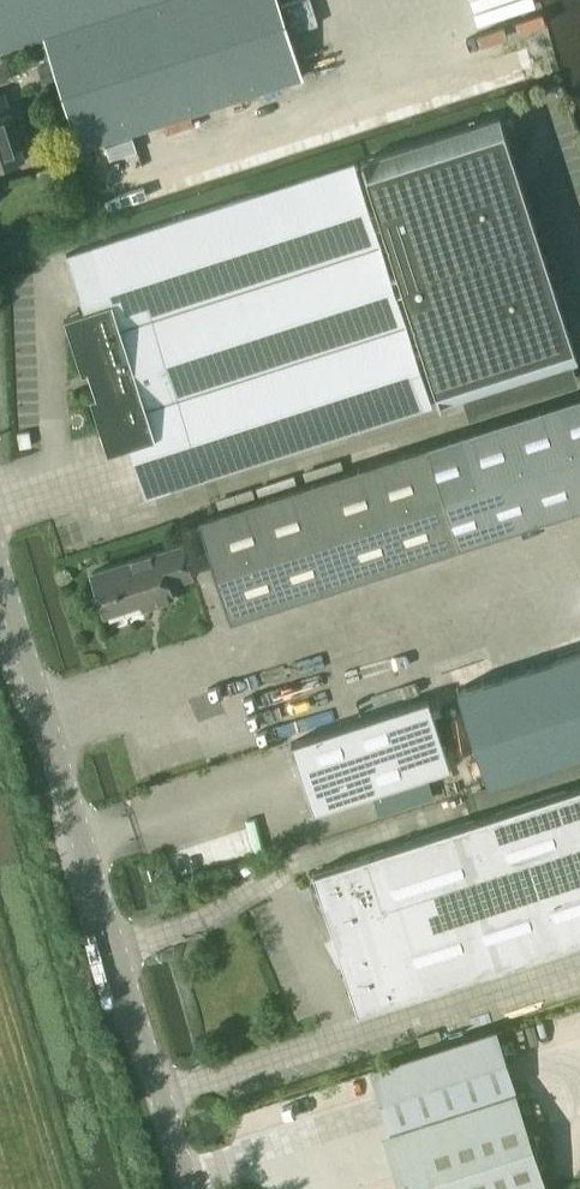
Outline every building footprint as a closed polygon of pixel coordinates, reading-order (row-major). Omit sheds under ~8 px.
[(43,34),(147,0),(0,0),(0,48),(43,34)] [(43,34),(80,147),(302,76),(278,0),(147,0),(43,34)] [(58,79),(52,60),(38,64),(44,84),(58,79)] [(21,145),(2,93),(0,94),(0,151),(21,145)] [(499,115),(362,159),(366,172),(365,172),(435,389),(440,405),(462,398),(572,362),(577,361),(572,345),(502,128),(503,128),(499,115)] [(121,447),(128,444),(146,498),(158,494),(432,406),(354,164),(80,252),(67,256),(85,309),(77,311),(95,367),(101,365),(109,389),(103,391),(121,447)] [(200,520),(231,618),(579,507),(579,398),(200,520)] [(169,578),(190,571),(181,543),(92,572),(106,613),(155,597),(157,604),(174,599),(169,578)] [(455,688),(485,782),(579,751),(579,648),(455,688)] [(427,773),(450,766),(428,697),(291,741),(313,810),(371,791),(427,773)] [(434,796),(427,773),(371,791),(379,814),(434,796)] [(313,871),(336,942),(331,943),(337,956),(340,955),(358,1011),(579,939),(579,785),(313,871)] [(376,1066),(396,1129),(382,1134),(400,1188),(547,1188),(493,1028),(376,1066)]
